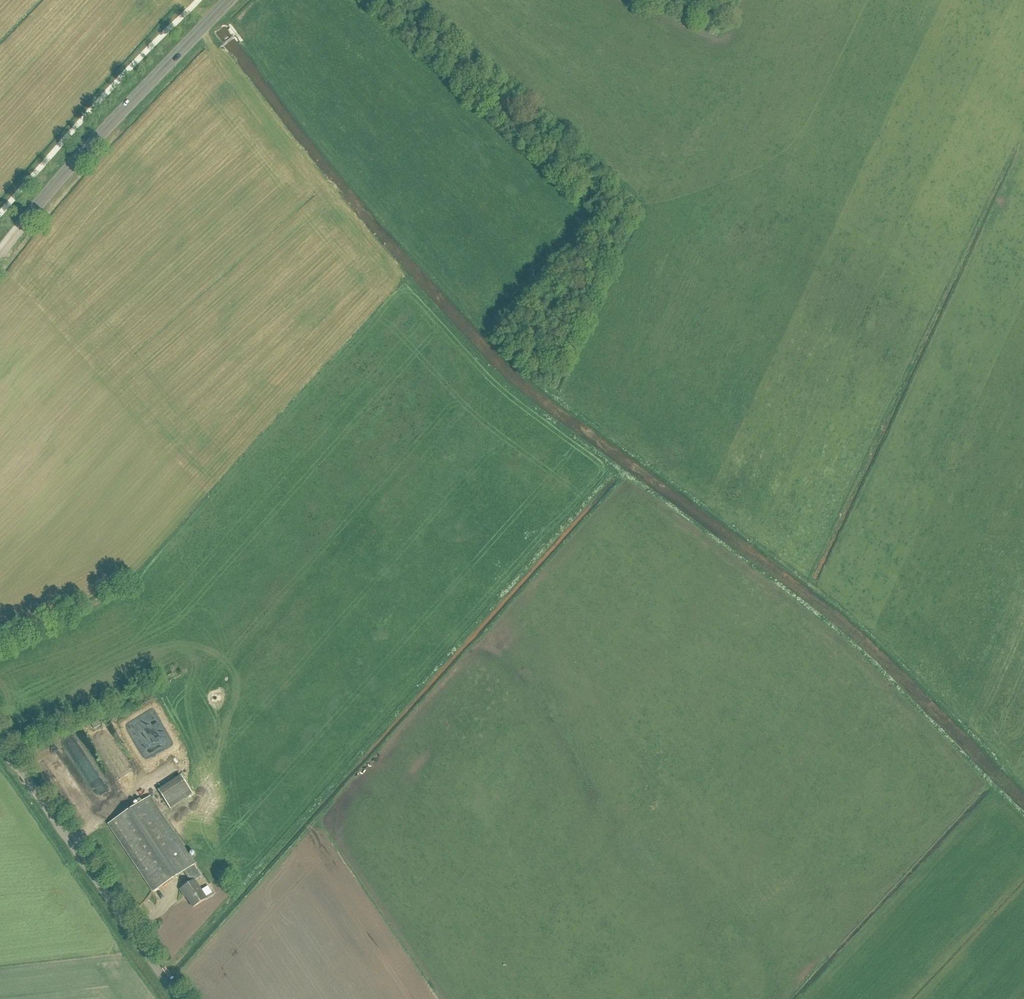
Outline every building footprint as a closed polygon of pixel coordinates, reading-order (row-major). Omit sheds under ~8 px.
[(153,717),(128,727),(141,759),(166,749),(153,717)] [(114,800),(86,756),(74,763),(99,802),(105,798),(109,804),(114,800)] [(169,815),(192,801),(181,782),(157,796),(169,815)] [(203,880),(195,868),(196,867),(150,798),(108,826),(154,895),(185,874),(192,885),(181,892),(186,900),(187,899),(195,911),(208,902),(196,884),(203,880)]
